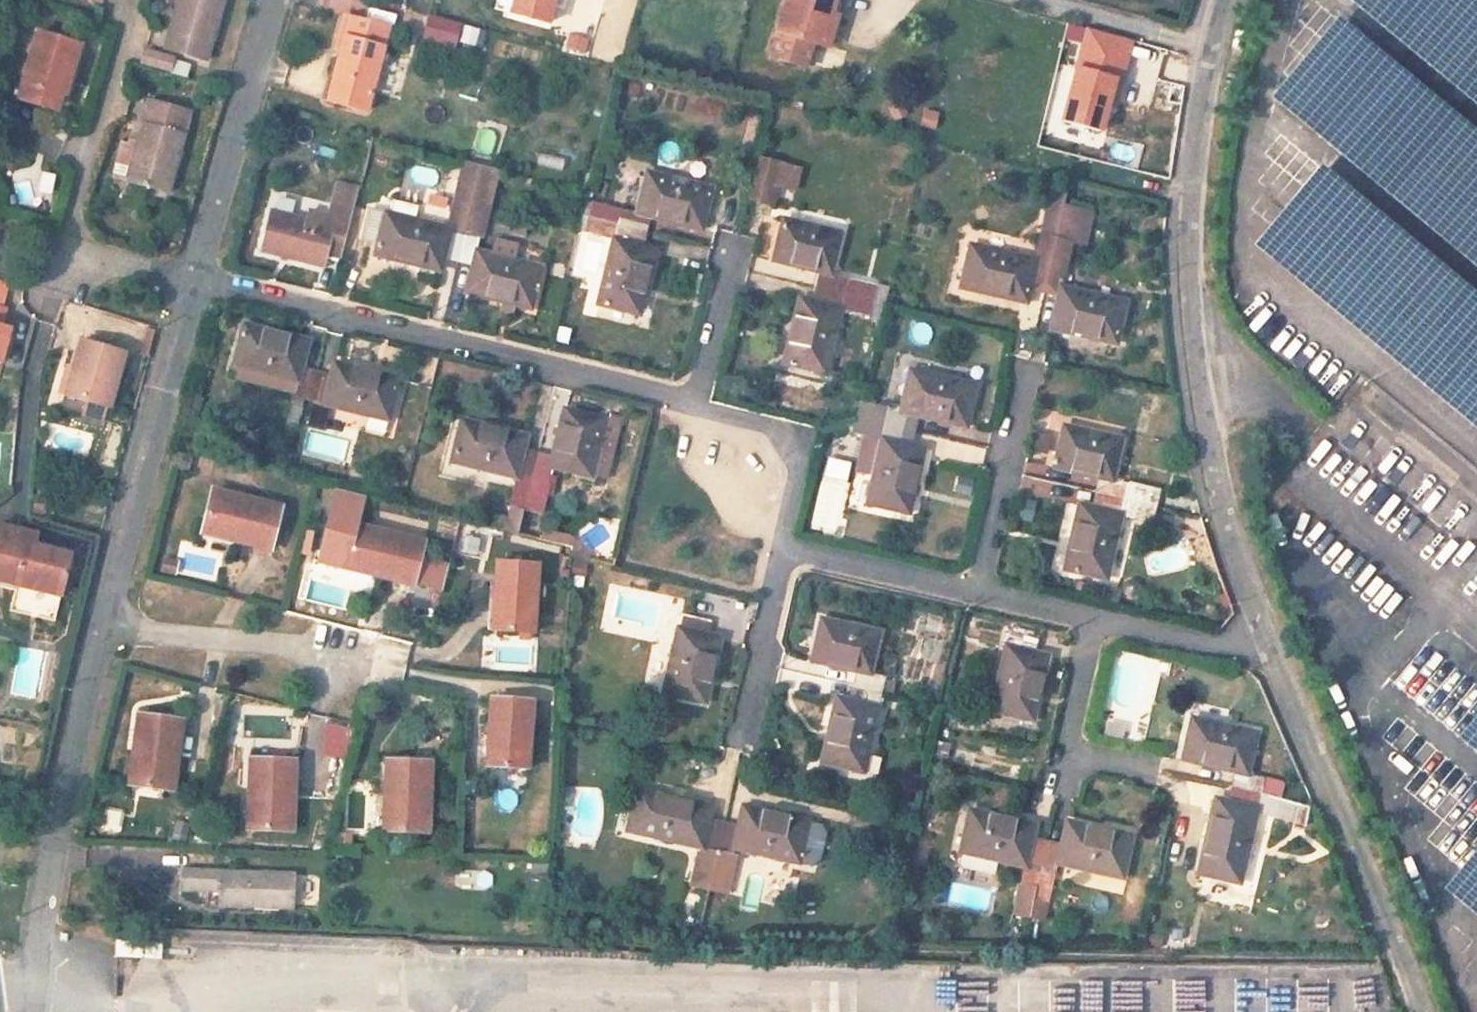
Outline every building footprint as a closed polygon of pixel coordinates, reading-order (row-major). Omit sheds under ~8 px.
[(178,2),(165,47),(205,58),(222,0),(179,0),(178,2)] [(543,24),(550,0),(504,0),(501,12),(543,24)] [(778,33),(771,57),(807,67),(814,43),(819,44),(828,12),(832,14),(836,0),(787,0),(778,33)] [(838,16),(832,14),(828,12),(819,44),(829,47),(838,16)] [(423,14),(418,40),(453,47),(458,21),(423,14)] [(387,30),(349,20),(328,102),(366,112),(387,30)] [(461,24),(455,42),(470,47),(476,30),(461,24)] [(1077,25),(1053,119),(1097,130),(1112,70),(1122,73),(1130,39),(1077,25)] [(16,99),(50,109),(62,68),(72,71),(79,46),(36,33),(16,99)] [(171,59),(144,52),(141,63),(167,71),(171,59)] [(62,68),(50,109),(56,111),(62,94),(65,95),(72,71),(62,68)] [(127,181),(167,192),(187,111),(148,101),(137,142),(127,181)] [(129,147),(121,145),(113,177),(127,181),(137,142),(130,140),(129,147)] [(538,153),(536,164),(560,169),(563,158),(538,153)] [(751,199),(767,203),(776,165),(760,161),(751,199)] [(480,166),(466,163),(456,203),(470,207),(480,166)] [(413,166),(410,182),(434,186),(436,170),(413,166)] [(495,170),(480,166),(470,207),(464,233),(479,237),(495,170)] [(701,230),(711,188),(647,172),(636,214),(701,230)] [(1046,216),(1059,220),(1062,208),(1065,195),(1051,192),(1046,216)] [(272,212),(262,253),(321,267),(325,253),(341,257),(354,200),(332,194),(326,216),(318,214),(310,212),(308,221),(272,212)] [(389,197),(386,208),(411,216),(415,204),(389,197)] [(465,293),(502,302),(512,305),(529,309),(540,267),(511,260),(514,246),(497,241),(493,256),(475,251),(479,237),(464,233),(470,207),(456,203),(448,201),(444,219),(451,221),(449,229),(368,209),(360,241),(376,245),(373,256),(438,272),(442,259),(472,267),(465,293)] [(584,201),(577,230),(612,239),(596,304),(639,315),(655,250),(615,239),(621,210),(584,201)] [(1088,227),(1090,214),(1062,208),(1059,220),(1088,227)] [(1059,220),(1046,216),(1035,260),(969,246),(959,289),(1025,304),(1028,291),(1043,294),(1058,298),(1051,331),(1117,346),(1126,302),(1061,288),(1070,243),(1084,246),(1088,227),(1059,220)] [(881,319),(888,290),(830,276),(840,234),(784,221),(773,263),(819,273),(812,303),(799,300),(784,365),(825,374),(840,309),(881,319)] [(512,305),(502,302),(500,311),(510,313),(512,305)] [(389,421),(398,379),(333,363),(329,376),(301,369),(308,341),(244,324),(233,367),(295,382),(292,394),(285,421),(323,430),(329,406),(389,421)] [(81,341),(73,371),(66,396),(108,407),(123,353),(81,341)] [(295,382),(233,367),(230,379),(292,394),(295,382)] [(58,394),(66,396),(73,371),(66,368),(58,394)] [(900,413),(861,403),(854,432),(881,439),(867,504),(909,514),(924,449),(910,446),(917,417),(964,428),(974,385),(910,371),(900,413)] [(515,478),(508,507),(540,515),(552,468),(592,477),(599,451),(611,454),(618,422),(562,409),(551,456),(523,450),(526,437),(461,421),(452,463),(515,478)] [(1065,570),(1106,579),(1120,519),(1151,526),(1159,491),(1113,480),(1122,440),(1064,425),(1054,468),(1099,479),(1093,507),(1080,504),(1065,570)] [(819,475),(843,481),(848,461),(823,456),(819,475)] [(318,563),(345,570),(347,563),(356,526),(363,497),(335,490),(318,563)] [(213,491),(205,524),(226,530),(223,539),(269,550),(280,508),(213,491)] [(203,534),(223,539),(226,530),(205,524),(203,534)] [(356,526),(347,563),(378,571),(377,577),(412,586),(419,558),(423,542),(356,526)] [(32,548),(36,536),(0,527),(0,540),(32,548)] [(580,560),(582,555),(574,537),(569,537),(568,557),(580,560)] [(0,540),(0,580),(60,595),(69,557),(32,548),(0,540)] [(419,558),(412,586),(441,593),(448,565),(419,558)] [(378,571),(347,563),(345,570),(377,577),(378,571)] [(496,564),(494,597),(501,597),(499,630),(534,632),(537,566),(496,564)] [(489,630),(499,630),(501,597),(494,597),(490,597),(489,630)] [(706,703),(720,639),(707,636),(711,622),(681,616),(665,695),(706,703)] [(869,674),(878,632),(821,620),(812,662),(856,672),(850,701),(835,697),(820,765),(863,774),(885,678),(869,674)] [(1037,639),(1009,633),(991,712),(1033,721),(1048,656),(1035,653),(1037,639)] [(491,700),(488,734),(496,734),(492,766),(527,767),(531,703),(491,700)] [(138,716),(133,760),(139,761),(137,785),(172,790),(181,721),(138,716)] [(1310,808),(1260,796),(1263,780),(1247,776),(1256,733),(1192,719),(1181,762),(1233,773),(1227,801),(1216,799),(1197,874),(1239,884),(1255,814),(1306,826),(1310,808)] [(482,765),(492,766),(496,734),(488,734),(484,733),(482,765)] [(130,785),(137,785),(139,761),(133,760),(130,785)] [(250,760),(247,804),(254,805),(253,830),(292,831),(294,762),(250,760)] [(387,762),(386,797),(391,797),(390,833),(427,834),(430,764),(387,762)] [(635,790),(627,831),(700,848),(691,887),(726,895),(735,856),(731,855),(733,849),(812,866),(821,860),(826,833),(820,824),(743,807),(738,826),(709,819),(711,808),(635,790)] [(380,832),(390,833),(391,797),(386,797),(380,797),(380,832)] [(246,830),(253,830),(254,805),(247,804),(246,830)] [(970,811),(961,853),(1025,866),(1021,885),(1023,886),(1018,911),(1032,914),(1035,899),(1048,902),(1057,864),(1122,878),(1132,837),(1066,822),(1061,843),(1031,837),(1034,824),(970,811)] [(172,820),(169,838),(183,840),(186,822),(172,820)] [(1434,891),(1476,923),(1476,835),(1434,891)] [(350,836),(338,836),(338,846),(350,846),(350,836)] [(961,853),(958,862),(988,873),(991,863),(961,853)] [(180,856),(180,870),(209,871),(210,857),(180,856)] [(530,877),(547,877),(547,866),(531,866),(530,877)] [(294,874),(209,871),(180,870),(179,892),(219,893),(220,907),(293,910),(294,874)] [(157,947),(117,944),(116,957),(157,958),(157,947)]
